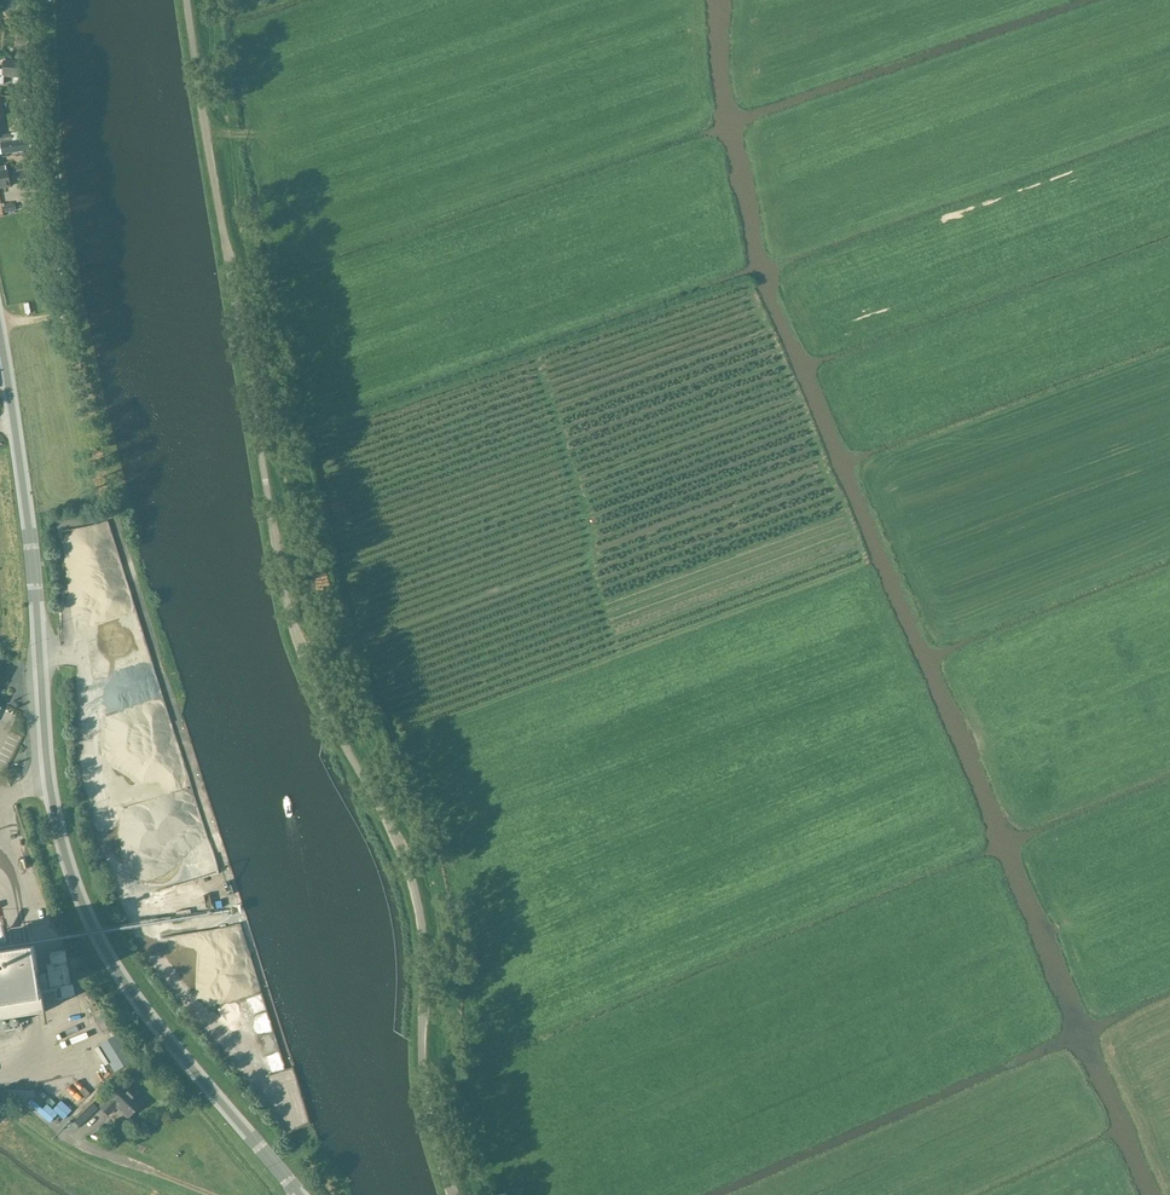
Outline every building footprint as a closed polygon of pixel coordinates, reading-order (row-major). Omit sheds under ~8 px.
[(8,11),(17,11),(18,0),(9,0),(8,11)] [(27,77),(28,62),(5,60),(4,70),(4,74),(27,77)] [(12,133),(13,137),(13,141),(30,139),(32,138),(30,130),(12,133)] [(13,141),(13,137),(12,133),(0,135),(0,143),(13,141)] [(30,141),(1,145),(3,154),(34,150),(33,141),(30,141)] [(34,168),(17,170),(18,180),(35,178),(34,168)] [(12,186),(8,170),(0,172),(0,188),(12,186)] [(20,1015),(46,1010),(35,944),(9,948),(0,950),(0,1018),(20,1015)] [(51,989),(56,988),(56,989),(57,989),(56,988),(61,987),(63,998),(76,996),(74,984),(71,984),(68,965),(65,966),(63,950),(50,952),(52,962),(47,963),(51,989)] [(91,993),(85,997),(96,1015),(102,1011),(91,993)] [(120,1033),(98,1046),(114,1073),(135,1060),(120,1033)] [(124,1083),(101,1106),(109,1115),(117,1107),(128,1118),(143,1103),(124,1083)] [(95,1104),(77,1121),(82,1126),(99,1109),(95,1104)] [(100,1126),(98,1134),(106,1136),(108,1128),(100,1126)]
